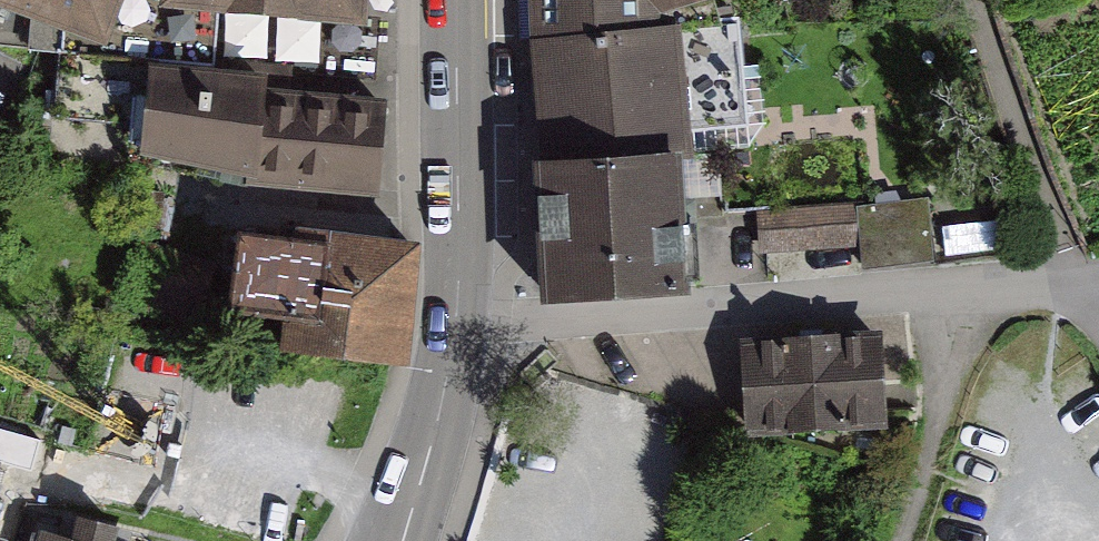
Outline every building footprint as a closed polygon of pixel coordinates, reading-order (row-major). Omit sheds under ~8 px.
[(107,57),(128,0),(0,0),(0,18),(107,57)] [(166,9),(365,27),(367,0),(166,0),(166,9)] [(557,161),(676,156),(675,26),(675,0),(552,0),(557,161)] [(675,26),(754,0),(675,0),(675,26)] [(269,79),(158,59),(147,160),(257,178),(256,200),(373,214),(378,119),(267,106),(269,79)] [(536,162),(542,286),(700,278),(694,155),(676,156),(557,161),(536,162)] [(761,212),(763,253),(859,247),(857,206),(761,212)] [(411,249),(223,227),(214,310),(278,318),(273,354),(396,368),(411,249)] [(885,342),(753,346),(756,445),(888,440),(885,342)] [(59,527),(55,540),(107,540),(59,527)]
